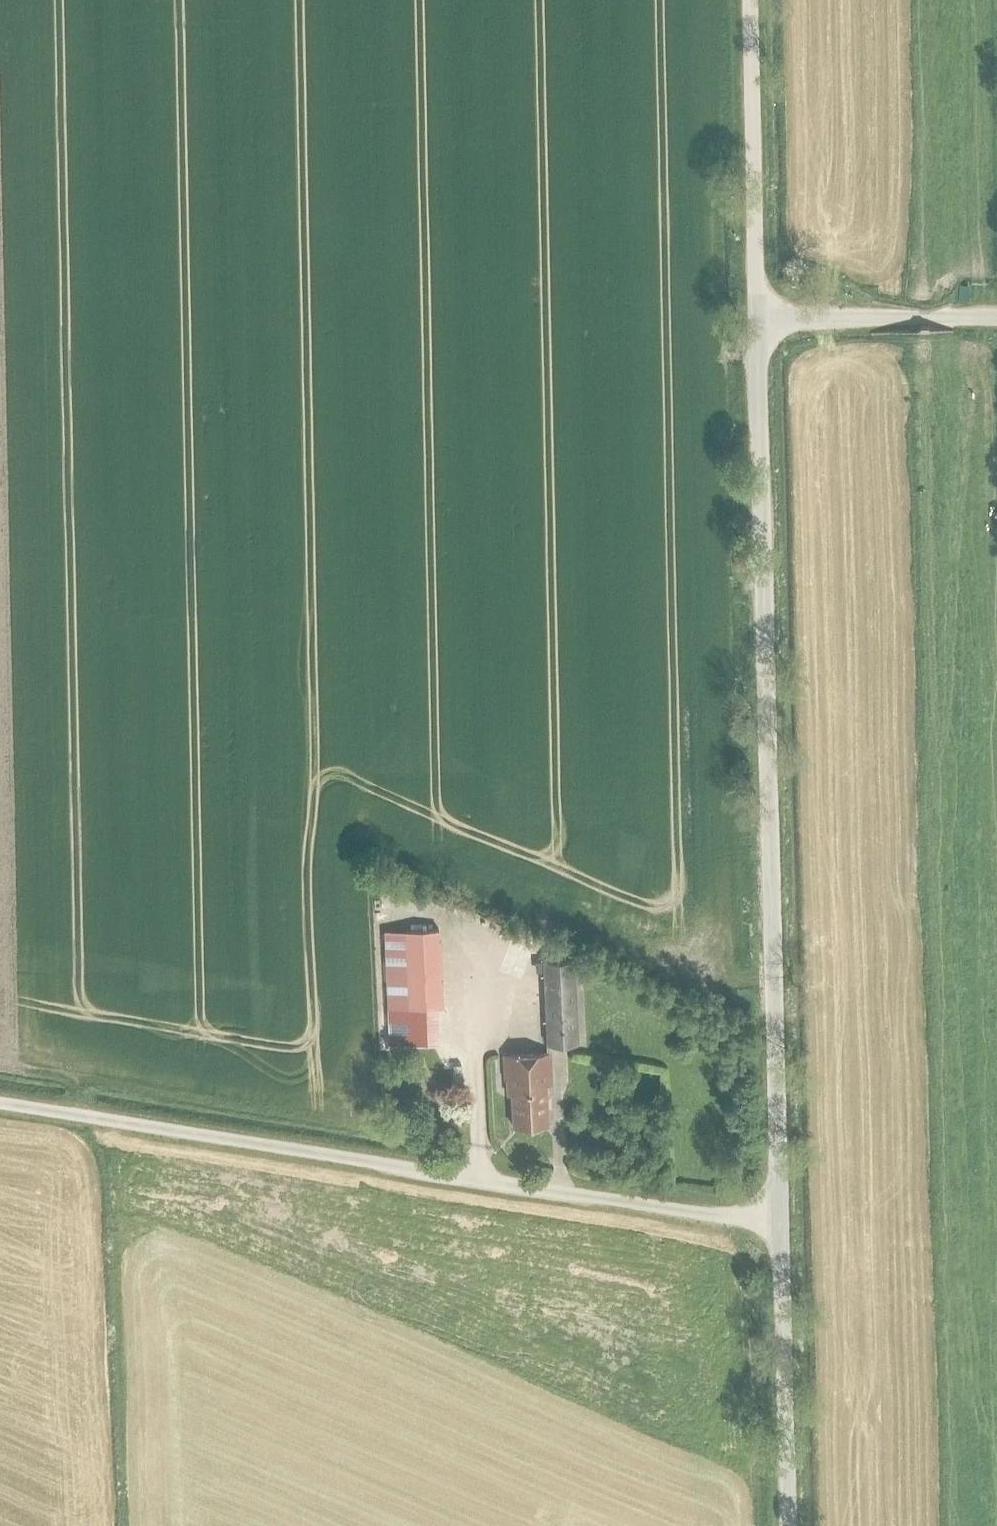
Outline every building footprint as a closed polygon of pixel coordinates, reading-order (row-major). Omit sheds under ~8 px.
[(439,931),(385,933),(389,1012),(443,1010),(439,931)] [(577,963),(542,964),(545,1047),(579,1046),(577,963)] [(398,1012),(398,1029),(418,1029),(418,1012),(398,1012)] [(551,1056),(503,1057),(504,1082),(508,1082),(508,1100),(512,1100),(513,1130),(550,1130),(549,1087),(552,1086),(551,1056)]
